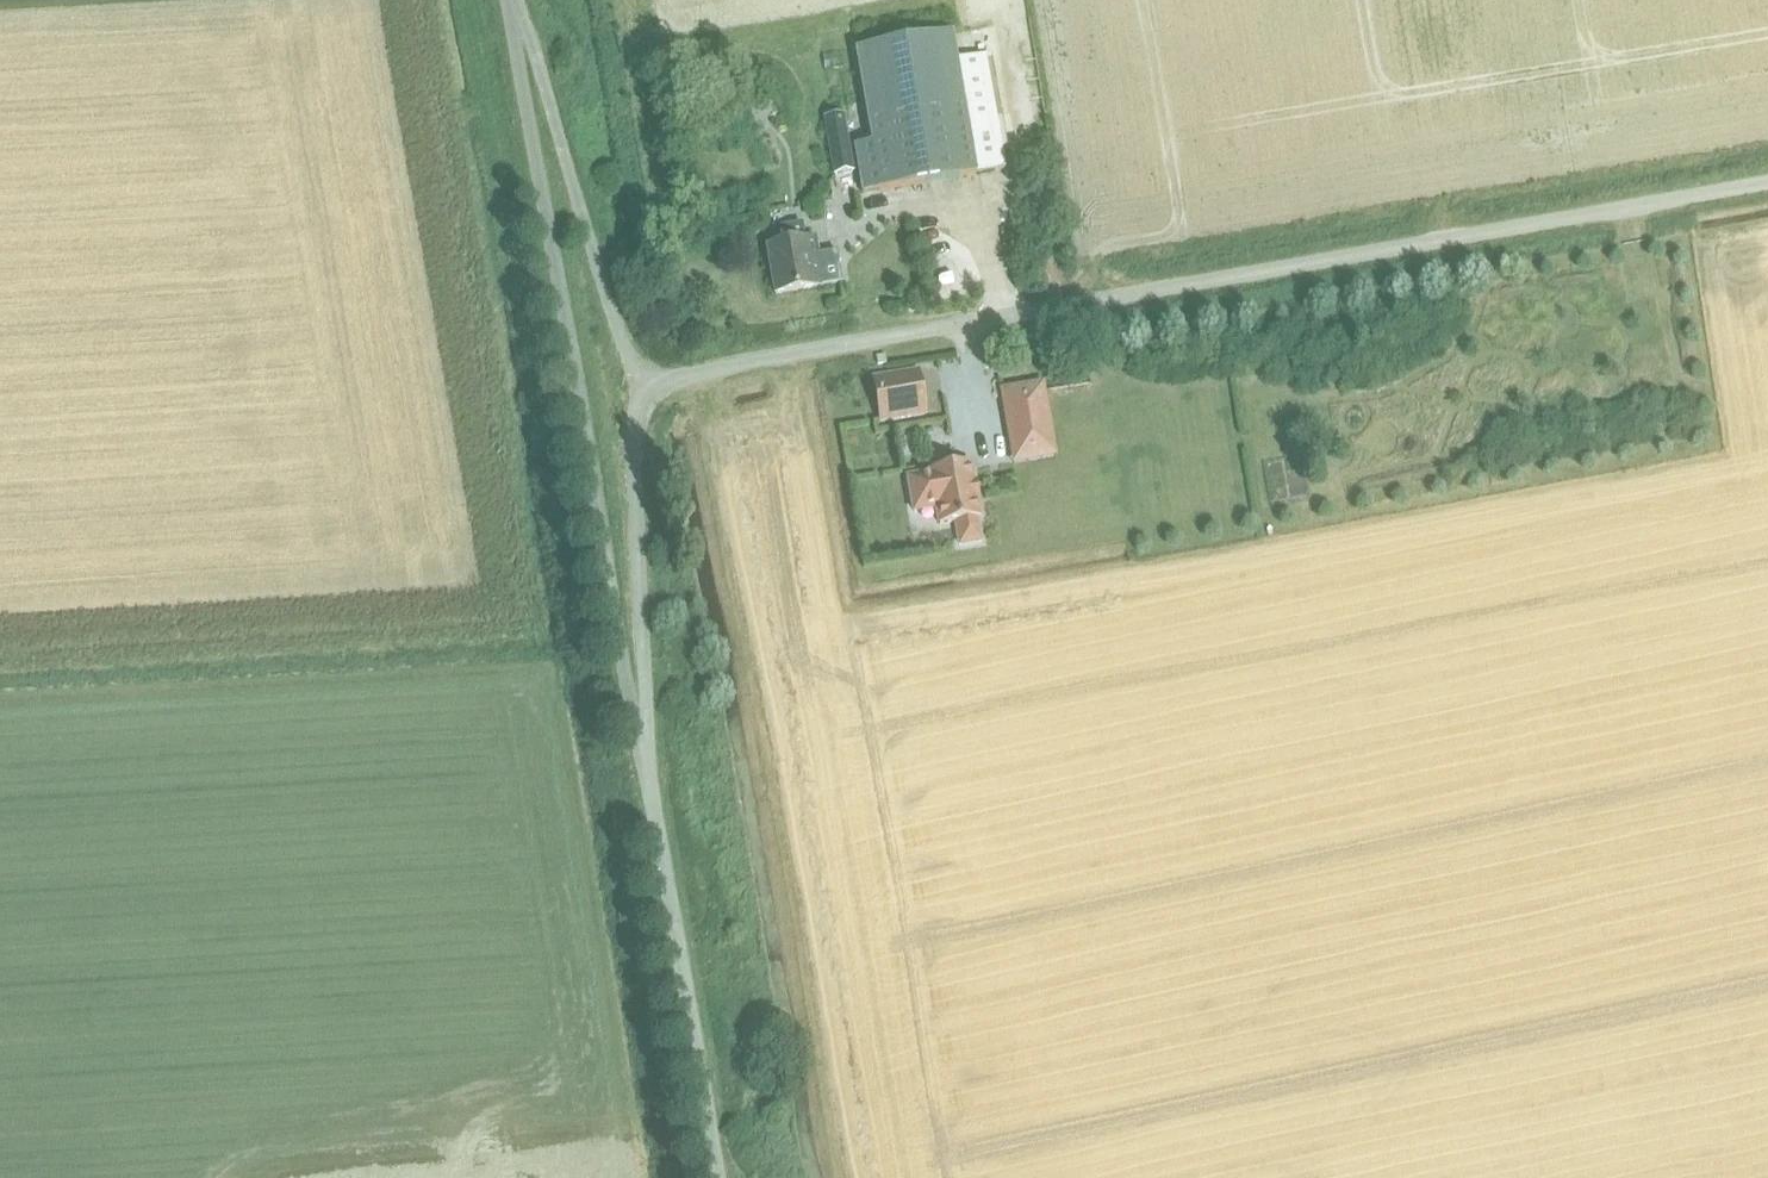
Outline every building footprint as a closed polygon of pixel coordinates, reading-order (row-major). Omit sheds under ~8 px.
[(957,60),(953,34),(857,50),(873,143),(855,146),(864,194),(942,180),(1005,169),(985,55),(957,60)] [(847,171),(837,115),(824,116),(834,174),(847,171)] [(777,247),(767,248),(776,295),(842,284),(839,266),(836,253),(820,256),(817,240),(806,242),(803,225),(774,230),(777,247)] [(918,370),(874,378),(881,423),(926,416),(918,370)] [(1004,397),(1014,456),(1045,451),(1036,392),(1004,397)] [(974,484),(971,464),(931,471),(931,475),(909,479),(915,512),(937,509),(940,525),(956,523),(959,537),(980,534),(977,519),(980,518),(977,499),(980,498),(977,483),(974,484)]
